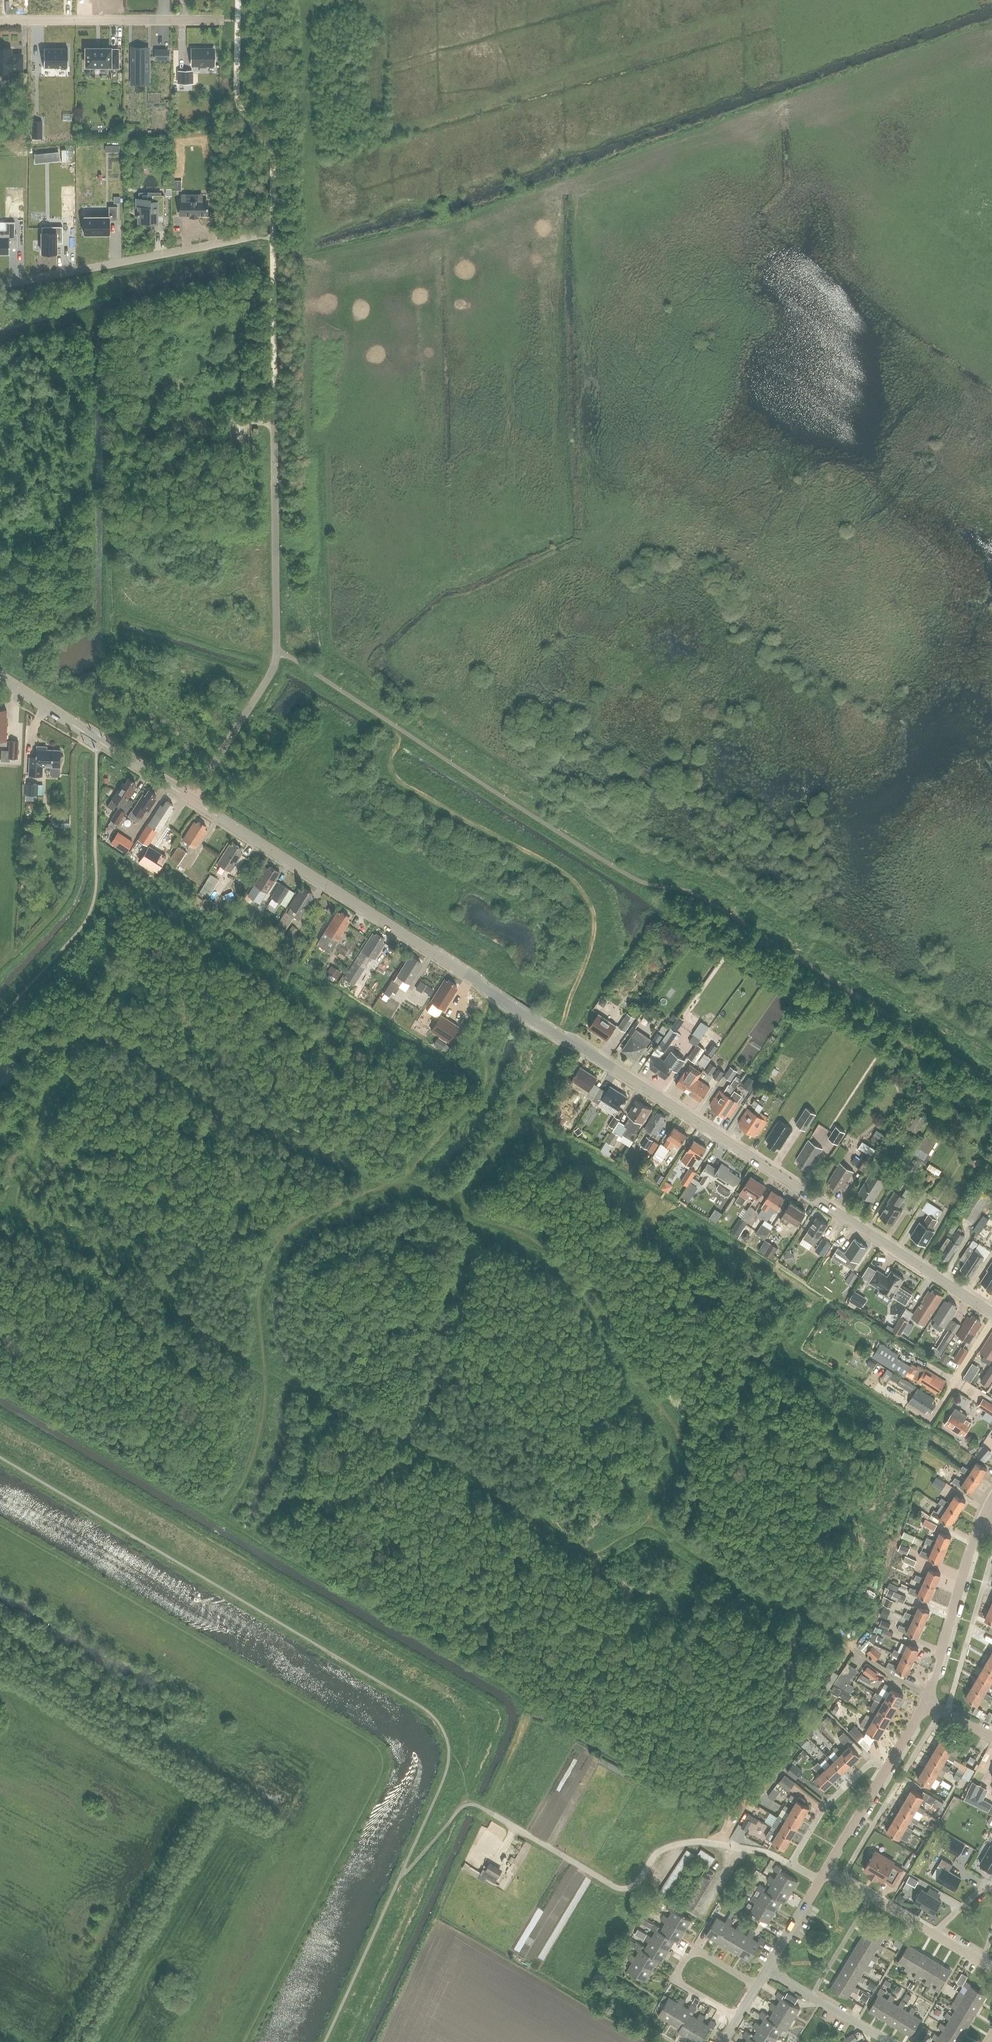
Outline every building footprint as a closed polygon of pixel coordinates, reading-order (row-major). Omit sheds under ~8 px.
[(109,45),(85,45),(85,62),(108,62),(108,64),(117,64),(117,46),(109,46),(109,45)] [(132,48),(132,76),(148,76),(148,48),(132,48)] [(11,49),(0,49),(0,73),(11,73),(11,69),(22,69),(22,55),(11,55),(11,49)] [(44,49),(44,67),(68,67),(68,49),(44,49)] [(212,65),(214,65),(214,51),(198,51),(198,49),(191,49),(191,65),(193,65),(193,66),(199,66),(199,65),(206,65),(206,66),(212,66),(212,65)] [(156,50),(156,59),(168,59),(168,50),(156,50)] [(32,122),(32,138),(42,138),(42,122),(32,122)] [(173,180),(173,191),(181,191),(181,180),(173,180)] [(180,200),(180,215),(190,215),(191,215),(191,214),(198,214),(198,215),(199,215),(207,215),(207,209),(208,209),(208,207),(207,207),(207,200),(203,200),(191,200),(191,194),(181,194),(181,200),(180,200)] [(137,199),(137,208),(139,208),(139,213),(137,213),(137,216),(139,216),(139,222),(149,222),(149,223),(157,223),(157,216),(163,216),(164,216),(164,195),(152,195),(152,202),(150,202),(150,199),(137,199)] [(85,218),(85,236),(110,236),(110,222),(118,222),(118,208),(109,208),(109,218),(85,218)] [(10,254),(10,240),(16,239),(15,222),(6,222),(6,230),(0,230),(0,254),(10,254)] [(42,227),(42,253),(57,253),(57,240),(63,240),(62,227),(57,227),(42,227)] [(8,722),(7,722),(8,709),(0,709),(0,740),(8,740),(8,722)] [(19,741),(9,740),(9,751),(9,758),(11,758),(19,759),(19,741)] [(59,774),(60,751),(46,749),(46,746),(37,746),(36,758),(30,757),(29,775),(43,776),(43,766),(50,766),(50,773),(51,775),(57,775),(59,774)] [(11,758),(9,758),(9,751),(2,750),(1,761),(10,761),(11,758)] [(122,782),(107,807),(113,810),(116,806),(118,808),(111,820),(108,825),(114,829),(117,824),(118,825),(124,815),(126,813),(122,810),(128,799),(136,787),(134,786),(136,783),(128,778),(125,784),(122,782)] [(39,784),(26,783),(26,794),(37,794),(38,794),(39,784)] [(149,811),(157,799),(155,797),(156,795),(149,790),(146,796),(143,794),(129,816),(138,822),(147,809),(149,811)] [(138,840),(148,846),(158,830),(160,831),(174,810),(172,808),(173,806),(166,801),(163,806),(160,805),(138,840)] [(64,819),(57,819),(57,817),(55,817),(55,828),(64,828),(64,819)] [(182,840),(196,848),(207,830),(205,829),(206,826),(198,821),(196,824),(194,822),(182,840)] [(126,853),(130,847),(133,843),(118,833),(111,843),(126,853)] [(230,872),(243,853),(240,851),(242,848),(234,843),(232,846),(230,844),(217,864),(230,872)] [(149,846),(140,861),(157,872),(166,856),(149,846)] [(178,847),(171,858),(179,864),(187,852),(178,847)] [(278,871),(270,867),(269,869),(266,867),(245,900),(258,908),(278,875),(276,874),(278,871)] [(210,875),(201,891),(210,896),(219,880),(210,875)] [(279,887),(275,893),(272,898),(280,903),(289,890),(281,884),(279,887)] [(301,889),(289,907),(302,915),(314,898),(311,896),(312,893),(305,888),(303,891),(301,889)] [(289,890),(280,903),(286,907),(295,894),(289,890)] [(284,932),(294,918),(285,912),(276,927),(284,932)] [(330,953),(338,941),(351,921),(348,919),(350,917),(342,912),(341,914),(338,912),(317,944),(330,953)] [(290,942),(298,930),(292,926),(284,938),(277,933),(274,938),(286,946),(289,941),(290,942)] [(373,934),(362,951),(372,958),(374,959),(385,943),(383,941),(384,939),(377,934),(376,936),(373,934)] [(362,951),(355,961),(365,968),(372,958),(362,951)] [(392,980),(387,988),(392,992),(395,994),(399,988),(398,987),(403,980),(410,984),(422,966),(419,965),(421,962),(413,957),(411,960),(409,958),(394,981),(392,980)] [(355,961),(344,978),(354,985),(365,968),(355,961)] [(341,972),(331,966),(327,973),(336,979),(341,972)] [(353,993),(360,997),(368,980),(361,977),(353,993)] [(431,1002),(434,1004),(444,1010),(457,989),(455,988),(457,985),(449,980),(447,982),(445,980),(431,1002)] [(422,981),(416,989),(422,993),(423,991),(427,986),(427,985),(422,981)] [(433,990),(427,986),(423,991),(430,995),(433,990)] [(385,994),(389,996),(389,997),(392,992),(387,988),(384,993),(385,994)] [(627,1013),(618,1027),(626,1031),(635,1018),(627,1013)] [(442,1014),(433,1029),(449,1040),(459,1025),(442,1014)] [(607,1040),(616,1026),(599,1014),(589,1028),(607,1040)] [(673,1014),(670,1019),(674,1022),(678,1017),(673,1014)] [(675,1023),(671,1029),(676,1033),(679,1028),(681,1027),(675,1023)] [(703,1023),(694,1035),(700,1039),(709,1027),(703,1023)] [(632,1036),(622,1051),(637,1060),(646,1046),(651,1039),(636,1029),(632,1036)] [(671,1029),(657,1048),(662,1052),(663,1052),(677,1033),(676,1033),(671,1029)] [(657,1032),(650,1042),(655,1046),(662,1036),(657,1032)] [(438,1038),(434,1044),(446,1052),(449,1046),(438,1038)] [(687,1060),(694,1064),(705,1049),(700,1045),(699,1044),(687,1060)] [(657,1048),(650,1058),(655,1061),(658,1057),(662,1052),(657,1048)] [(655,1061),(651,1068),(666,1078),(673,1068),(677,1071),(684,1061),(671,1052),(664,1062),(658,1057),(655,1061)] [(711,1063),(705,1071),(711,1075),(716,1067),(711,1063)] [(702,1072),(693,1066),(690,1064),(686,1071),(686,1070),(676,1084),(688,1092),(698,1079),(702,1072)] [(731,1081),(737,1071),(730,1066),(724,1076),(731,1081)] [(581,1067),(572,1080),(589,1091),(586,1096),(592,1100),(599,1089),(592,1085),(594,1083),(597,1078),(581,1067)] [(718,1068),(713,1076),(719,1080),(724,1072),(718,1068)] [(741,1079),(746,1072),(746,1071),(742,1077),(738,1075),(731,1085),(729,1084),(724,1092),(720,1090),(710,1104),(713,1105),(711,1108),(718,1113),(734,1090),(741,1079)] [(749,1077),(744,1085),(752,1090),(757,1082),(749,1077)] [(700,1101),(710,1087),(698,1079),(688,1092),(700,1101)] [(599,1089),(592,1100),(599,1104),(602,1099),(619,1110),(627,1097),(610,1086),(605,1093),(599,1089)] [(742,1096),(734,1090),(718,1113),(726,1118),(727,1115),(730,1117),(739,1103),(738,1102),(742,1096)] [(638,1133),(636,1132),(651,1109),(637,1100),(628,1115),(631,1117),(625,1126),(628,1128),(623,1135),(633,1141),(638,1133)] [(747,1131),(763,1107),(759,1104),(754,1112),(748,1108),(739,1122),(741,1123),(739,1126),(747,1131)] [(768,1121),(758,1114),(763,1107),(747,1131),(754,1136),(756,1133),(759,1135),(768,1121)] [(807,1107),(796,1124),(806,1130),(817,1113),(807,1107)] [(657,1136),(666,1122),(664,1120),(665,1117),(658,1113),(656,1115),(654,1114),(645,1128),(657,1136)] [(918,1114),(910,1127),(918,1131),(925,1118),(918,1114)] [(615,1116),(609,1125),(614,1128),(620,1119),(615,1116)] [(788,1137),(793,1129),(779,1120),(766,1140),(769,1141),(767,1144),(775,1150),(777,1147),(780,1149),(785,1141),(786,1142),(789,1138),(788,1137)] [(829,1137),(838,1143),(846,1131),(837,1126),(829,1137)] [(668,1138),(664,1145),(670,1148),(674,1142),(680,1146),(687,1135),(674,1127),(667,1138),(668,1138)] [(579,1128),(574,1131),(578,1136),(583,1132),(579,1128)] [(876,1130),(872,1138),(880,1142),(885,1134),(876,1130)] [(619,1135),(614,1132),(608,1142),(613,1145),(619,1135)] [(648,1149),(654,1140),(647,1136),(642,1145),(648,1149)] [(653,1153),(659,1143),(654,1140),(648,1149),(648,1150),(653,1153)] [(700,1159),(706,1149),(694,1140),(682,1159),(691,1166),(697,1157),(700,1159)] [(810,1168),(823,1149),(809,1140),(797,1159),(799,1161),(797,1164),(806,1170),(808,1167),(810,1168)] [(876,1150),(865,1143),(862,1141),(858,1148),(871,1156),(876,1150)] [(653,1156),(653,1157),(654,1158),(658,1161),(661,1163),(670,1150),(661,1144),(653,1156)] [(863,1171),(872,1157),(865,1153),(856,1166),(863,1171)] [(855,1157),(852,1162),(856,1165),(860,1160),(855,1157)] [(909,1162),(903,1171),(908,1174),(913,1165),(909,1162)] [(847,1182),(854,1172),(840,1163),(829,1181),(831,1182),(829,1185),(838,1190),(840,1188),(845,1191),(849,1184),(847,1182)] [(732,1192),(741,1179),(728,1170),(721,1165),(718,1171),(708,1164),(701,1174),(705,1177),(700,1184),(706,1188),(711,1180),(711,1181),(712,1179),(719,1183),(717,1188),(718,1190),(725,1195),(729,1195),(732,1191),(732,1192)] [(929,1164),(927,1169),(939,1176),(942,1171),(929,1164)] [(690,1168),(681,1181),(688,1186),(697,1172),(690,1168)] [(872,1200),(885,1180),(872,1171),(859,1192),(872,1200)] [(659,1174),(655,1180),(660,1183),(664,1177),(659,1174)] [(757,1199),(765,1186),(750,1176),(735,1200),(742,1204),(749,1194),(757,1199)] [(666,1181),(662,1187),(669,1192),(673,1185),(666,1181)] [(778,1209),(785,1199),(772,1191),(765,1201),(766,1202),(762,1208),(768,1212),(772,1205),(778,1209)] [(898,1209),(905,1198),(895,1191),(888,1202),(889,1203),(880,1217),(893,1226),(902,1211),(898,1209)] [(922,1210),(929,1214),(923,1224),(920,1222),(910,1237),(925,1246),(934,1231),(931,1230),(943,1212),(927,1202),(922,1210)] [(798,1225),(805,1213),(791,1203),(780,1219),(787,1224),(790,1220),(798,1225)] [(749,1207),(742,1218),(747,1222),(748,1222),(755,1211),(749,1207)] [(808,1231),(803,1238),(813,1244),(814,1246),(819,1238),(828,1225),(817,1218),(808,1231)] [(762,1224),(757,1233),(766,1239),(771,1230),(762,1224)] [(947,1261),(964,1236),(957,1231),(951,1239),(948,1237),(939,1250),(942,1253),(940,1256),(947,1261)] [(766,1253),(772,1243),(766,1239),(759,1249),(766,1253)] [(832,1256),(831,1259),(838,1264),(839,1265),(841,1262),(845,1265),(843,1267),(848,1270),(851,1266),(852,1268),(855,1269),(868,1248),(854,1239),(845,1253),(838,1248),(832,1256)] [(824,1241),(818,1251),(824,1255),(830,1245),(824,1241)] [(772,1257),(779,1247),(772,1243),(766,1253),(772,1257)] [(979,1244),(975,1250),(984,1257),(982,1260),(984,1261),(991,1251),(979,1244)] [(982,1260),(984,1257),(975,1250),(969,1246),(960,1259),(966,1262),(961,1269),(971,1276),(982,1260)] [(785,1254),(784,1255),(785,1263),(793,1262),(792,1254),(791,1250),(785,1250),(785,1254)] [(981,1282),(991,1289),(991,1264),(988,1270),(988,1271),(981,1282)] [(852,1270),(845,1280),(850,1284),(857,1274),(852,1270)] [(877,1270),(869,1282),(879,1289),(879,1290),(892,1298),(893,1298),(894,1296),(906,1304),(913,1294),(900,1286),(905,1279),(892,1270),(888,1276),(877,1270)] [(868,1298),(855,1290),(849,1300),(863,1308),(868,1298)] [(927,1323),(944,1297),(933,1290),(932,1293),(929,1291),(914,1314),(927,1323)] [(946,1328),(957,1310),(955,1308),(957,1306),(949,1301),(948,1303),(945,1302),(934,1320),(946,1328)] [(849,1316),(841,1307),(834,1313),(842,1322),(849,1316)] [(970,1343),(982,1325),(979,1323),(980,1321),(973,1316),(971,1319),(968,1316),(963,1324),(964,1325),(958,1335),(970,1343)] [(900,1336),(908,1322),(900,1317),(892,1331),(900,1336)] [(943,1339),(937,1348),(943,1352),(949,1342),(954,1334),(948,1330),(943,1339)] [(981,1352),(991,1359),(991,1334),(981,1352)] [(881,1344),(872,1357),(890,1368),(898,1355),(881,1344)] [(962,1348),(954,1360),(961,1365),(969,1352),(962,1348)] [(943,1355),(940,1360),(946,1364),(949,1359),(943,1355)] [(870,1359),(867,1364),(874,1368),(877,1364),(870,1359)] [(912,1364),(908,1371),(920,1378),(925,1369),(918,1365),(917,1367),(912,1364)] [(991,1380),(991,1366),(991,1365),(980,1382),(988,1386),(991,1380)] [(925,1369),(920,1378),(908,1371),(905,1375),(917,1383),(936,1395),(938,1392),(940,1393),(944,1385),(942,1383),(943,1380),(925,1369)] [(968,1370),(964,1377),(971,1381),(975,1374),(968,1370)] [(894,1373),(890,1380),(893,1382),(894,1381),(898,1383),(901,1378),(894,1373)] [(911,1384),(908,1389),(914,1394),(918,1388),(911,1384)] [(935,1399),(918,1388),(914,1394),(909,1403),(926,1414),(928,1411),(931,1413),(936,1404),(933,1403),(935,1399)] [(979,1407),(991,1415),(991,1398),(987,1394),(979,1407)] [(956,1408),(953,1412),(965,1420),(968,1416),(956,1408)] [(965,1435),(972,1424),(965,1420),(953,1412),(945,1425),(960,1435),(962,1433),(965,1435)] [(972,1445),(967,1448),(971,1454),(976,1451),(972,1445)] [(984,1462),(991,1453),(984,1446),(976,1455),(984,1462)] [(963,1466),(960,1470),(968,1476),(969,1475),(979,1481),(987,1469),(977,1463),(971,1471),(963,1466)] [(956,1477),(952,1482),(961,1488),(961,1487),(971,1493),(979,1481),(969,1475),(968,1476),(964,1483),(956,1477)] [(936,1477),(932,1484),(942,1491),(946,1484),(936,1477)] [(942,1498),(939,1502),(942,1504),(947,1508),(948,1507),(958,1513),(966,1501),(956,1495),(950,1504),(942,1498)] [(942,1504),(937,1512),(942,1515),(947,1508),(942,1504)] [(934,1510),(931,1514),(939,1520),(940,1519),(950,1525),(958,1513),(948,1507),(947,1508),(942,1515),(937,1512),(934,1510)] [(904,1532),(902,1538),(913,1543),(915,1537),(904,1532)] [(927,1538),(924,1543),(933,1547),(934,1546),(945,1551),(951,1537),(940,1532),(936,1542),(927,1538)] [(909,1549),(900,1545),(898,1550),(907,1554),(909,1549)] [(921,1551),(919,1555),(928,1559),(928,1558),(939,1563),(945,1551),(934,1546),(933,1547),(930,1554),(921,1551)] [(905,1557),(903,1561),(914,1566),(916,1562),(905,1557)] [(916,1575),(914,1580),(923,1584),(924,1583),(934,1588),(941,1574),(930,1569),(925,1579),(916,1575)] [(890,1583),(888,1587),(897,1592),(899,1587),(890,1583)] [(910,1588),(908,1593),(917,1597),(918,1595),(929,1600),(934,1588),(924,1583),(923,1584),(919,1592),(910,1588)] [(895,1592),(892,1597),(904,1603),(906,1597),(895,1592)] [(890,1608),(894,1601),(887,1598),(884,1606),(890,1608)] [(905,1613),(903,1618),(912,1621),(912,1620),(923,1625),(930,1611),(919,1606),(914,1617),(905,1613)] [(884,1608),(881,1616),(886,1618),(889,1611),(884,1608)] [(879,1626),(888,1630),(891,1624),(882,1620),(879,1626)] [(899,1625),(897,1630),(906,1634),(907,1633),(918,1637),(923,1625),(912,1620),(912,1621),(908,1629),(899,1625)] [(884,1630),(881,1636),(890,1640),(893,1634),(884,1630)] [(894,1649),(892,1654),(901,1659),(902,1657),(912,1662),(919,1649),(908,1644),(903,1653),(894,1649)] [(871,1646),(866,1653),(876,1661),(881,1654),(871,1646)] [(907,1675),(912,1662),(902,1657),(901,1659),(898,1666),(889,1662),(886,1667),(893,1670),(896,1671),(896,1670),(905,1674),(907,1675)] [(868,1667),(864,1673),(873,1679),(877,1674),(868,1667)] [(978,1677),(990,1684),(991,1683),(991,1681),(991,1672),(984,1667),(978,1677)] [(871,1681),(861,1675),(858,1680),(868,1686),(871,1681)] [(972,1687),(985,1695),(985,1693),(989,1687),(991,1689),(991,1684),(991,1683),(990,1684),(978,1677),(972,1687)] [(886,1699),(898,1707),(904,1696),(892,1689),(893,1688),(885,1684),(879,1694),(886,1698),(886,1699)] [(985,1693),(985,1695),(972,1687),(966,1698),(978,1705),(983,1697),(990,1701),(991,1697),(985,1693)] [(886,1698),(879,1694),(876,1692),(872,1698),(883,1704),(880,1709),(879,1710),(891,1717),(898,1707),(886,1699),(886,1698)] [(849,1702),(852,1697),(846,1693),(843,1698),(849,1702)] [(879,1710),(880,1709),(873,1704),(872,1706),(869,1704),(868,1707),(877,1713),(874,1719),(873,1720),(885,1727),(891,1717),(879,1710)] [(976,1709),(973,1714),(979,1717),(982,1712),(976,1709)] [(873,1720),(874,1719),(867,1714),(864,1718),(872,1723),(867,1730),(867,1731),(879,1738),(885,1727),(873,1720)] [(821,1724),(824,1726),(827,1723),(831,1719),(828,1716),(824,1720),(821,1724)] [(864,1718),(860,1725),(867,1730),(872,1723),(864,1718)] [(857,1742),(864,1736),(854,1726),(848,1732),(857,1742)] [(808,1730),(805,1735),(810,1739),(814,1734),(808,1730)] [(842,1754),(851,1764),(860,1756),(850,1746),(854,1742),(844,1732),(839,1738),(848,1748),(842,1753),(842,1754)] [(804,1737),(799,1742),(803,1747),(809,1741),(804,1737)] [(943,1737),(937,1748),(949,1755),(950,1754),(957,1758),(963,1747),(956,1743),(955,1744),(943,1737)] [(842,1754),(842,1753),(837,1747),(833,1750),(839,1756),(834,1761),(833,1762),(843,1772),(851,1764),(842,1754)] [(955,1760),(957,1758),(950,1754),(949,1755),(937,1748),(930,1758),(943,1765),(943,1764),(947,1758),(954,1762),(955,1760)] [(833,1762),(834,1761),(828,1755),(825,1759),(831,1765),(826,1769),(824,1771),(834,1781),(843,1772),(833,1762)] [(976,1759),(971,1756),(967,1762),(973,1765),(976,1759)] [(930,1758),(924,1768),(937,1776),(937,1774),(941,1768),(948,1772),(951,1768),(943,1764),(943,1765),(930,1758)] [(954,1762),(953,1764),(960,1768),(962,1764),(955,1760),(954,1762)] [(824,1771),(826,1769),(819,1762),(814,1767),(821,1774),(815,1779),(825,1789),(834,1781),(824,1771)] [(795,1780),(803,1771),(793,1764),(786,1772),(795,1780)] [(960,1768),(956,1774),(965,1779),(971,1769),(962,1764),(960,1768)] [(924,1768),(918,1780),(930,1787),(935,1779),(942,1783),(944,1778),(937,1774),(937,1776),(924,1768)] [(778,1784),(781,1786),(788,1792),(794,1784),(783,1776),(778,1784)] [(973,1783),(964,1800),(972,1804),(979,1790),(980,1787),(973,1783)] [(987,1790),(980,1787),(979,1790),(972,1804),(988,1812),(991,1805),(982,1800),(987,1790)] [(748,1798),(754,1801),(756,1797),(759,1792),(754,1789),(748,1798)] [(780,1793),(774,1789),(768,1797),(773,1801),(780,1793)] [(924,1797),(912,1790),(905,1800),(918,1808),(919,1806),(922,1800),(933,1806),(931,1808),(936,1811),(938,1806),(941,1808),(944,1803),(926,1793),(924,1797)] [(738,1794),(729,1809),(740,1816),(749,1800),(738,1794)] [(791,1811),(803,1818),(810,1807),(804,1804),(806,1800),(800,1796),(798,1799),(791,1795),(789,1799),(796,1803),(792,1809),(791,1811)] [(905,1800),(899,1810),(912,1818),(912,1817),(916,1810),(923,1815),(926,1810),(919,1806),(918,1808),(905,1800)] [(791,1811),(792,1809),(785,1805),(783,1809),(790,1814),(786,1820),(785,1821),(797,1828),(803,1818),(791,1811)] [(899,1810),(893,1821),(906,1828),(906,1827),(910,1820),(917,1825),(920,1821),(912,1817),(912,1818),(899,1810)] [(747,1819),(752,1822),(757,1825),(760,1820),(749,1814),(747,1819)] [(785,1821),(786,1820),(779,1816),(773,1826),(780,1830),(779,1832),(791,1839),(797,1828),(785,1821)] [(752,1822),(747,1819),(742,1827),(748,1831),(752,1822)] [(893,1821),(887,1832),(899,1839),(904,1831),(911,1835),(913,1831),(906,1827),(906,1828),(893,1821)] [(785,1849),(791,1839),(779,1832),(780,1830),(773,1826),(771,1829),(778,1833),(773,1842),(785,1849)] [(948,1835),(941,1845),(958,1855),(964,1845),(948,1835)] [(980,1864),(991,1871),(991,1846),(991,1845),(980,1864)] [(684,1854),(693,1861),(696,1856),(687,1850),(684,1854)] [(700,1862),(706,1853),(701,1850),(695,1859),(700,1862)] [(884,1880),(893,1885),(902,1870),(893,1865),(894,1863),(875,1852),(864,1870),(883,1881),(884,1880)] [(705,1865),(711,1856),(706,1853),(700,1862),(705,1865)] [(681,1859),(690,1865),(693,1861),(684,1854),(681,1859)] [(711,1856),(705,1865),(709,1868),(715,1859),(711,1856)] [(678,1864),(687,1870),(690,1865),(681,1859),(678,1864)] [(954,1891),(961,1878),(949,1871),(953,1865),(942,1859),(938,1865),(943,1868),(936,1880),(954,1891)] [(480,1874),(494,1883),(502,1870),(489,1862),(485,1870),(483,1869),(480,1874)] [(675,1868),(684,1874),(687,1870),(678,1864),(675,1868)] [(775,1879),(773,1882),(791,1893),(798,1881),(781,1871),(782,1868),(777,1865),(773,1871),(778,1874),(775,1879)] [(708,1867),(705,1872),(714,1878),(717,1873),(708,1867)] [(672,1873),(681,1879),(684,1874),(675,1868),(672,1873)] [(705,1872),(702,1877),(712,1882),(714,1878),(705,1872)] [(669,1878),(678,1884),(681,1879),(672,1873),(669,1878)] [(770,1876),(766,1881),(771,1884),(766,1892),(781,1901),(785,1903),(791,1893),(773,1882),(775,1879),(770,1876)] [(702,1877),(699,1881),(709,1887),(712,1882),(702,1877)] [(910,1877),(904,1887),(912,1892),(918,1882),(910,1877)] [(666,1882),(675,1888),(678,1884),(669,1878),(666,1882)] [(699,1881),(697,1886),(706,1892),(709,1887),(699,1881)] [(663,1887),(672,1893),(675,1888),(666,1882),(663,1887)] [(758,1898),(756,1900),(774,1912),(781,1901),(766,1892),(763,1890),(765,1887),(761,1884),(757,1890),(761,1892),(758,1898)] [(697,1886),(694,1891),(703,1896),(706,1892),(697,1886)] [(669,1898),(672,1893),(663,1887),(660,1891),(669,1898)] [(921,1890),(914,1903),(933,1914),(941,1902),(921,1890)] [(694,1891),(691,1896),(700,1901),(703,1896),(694,1891)] [(755,1902),(749,1911),(768,1922),(774,1912),(756,1900),(758,1898),(754,1895),(751,1900),(755,1902)] [(691,1896),(688,1900),(697,1906),(700,1901),(691,1896)] [(688,1900),(685,1905),(694,1910),(697,1906),(688,1900)] [(668,1918),(666,1921),(684,1932),(692,1920),(674,1910),(676,1907),(671,1904),(667,1910),(671,1913),(668,1918)] [(660,1932),(674,1940),(678,1943),(684,1932),(666,1921),(668,1918),(663,1916),(660,1921),(665,1924),(661,1929),(660,1932)] [(717,1917),(706,1935),(716,1942),(727,1923),(730,1925),(733,1921),(730,1919),(727,1918),(725,1922),(717,1917)] [(727,1923),(716,1942),(727,1948),(738,1930),(741,1931),(743,1927),(738,1924),(736,1928),(730,1925),(727,1923)] [(654,1924),(650,1930),(655,1933),(652,1938),(650,1941),(668,1951),(674,1940),(660,1932),(657,1930),(659,1927),(654,1924)] [(869,1925),(863,1936),(880,1946),(880,1944),(884,1938),(889,1941),(891,1936),(887,1934),(886,1935),(869,1925)] [(638,1930),(635,1935),(644,1940),(645,1939),(647,1935),(638,1930)] [(738,1930),(727,1948),(738,1955),(749,1936),(752,1938),(754,1934),(749,1931),(746,1935),(741,1931),(738,1930)] [(650,1941),(652,1938),(647,1935),(645,1939),(644,1940),(649,1943),(646,1948),(644,1951),(658,1960),(661,1962),(668,1951),(650,1941)] [(749,1936),(738,1955),(749,1961),(759,1943),(762,1945),(765,1940),(759,1937),(757,1941),(752,1938),(749,1936)] [(863,1936),(857,1946),(874,1956),(874,1955),(878,1949),(882,1951),(885,1947),(880,1944),(880,1946),(863,1936)] [(633,1948),(636,1943),(630,1939),(627,1945),(633,1948)] [(896,1940),(894,1944),(900,1948),(903,1943),(896,1940)] [(638,1943),(634,1949),(639,1952),(636,1957),(634,1960),(652,1971),(658,1960),(644,1951),(641,1950),(643,1946),(638,1943)] [(908,1945),(898,1961),(906,1966),(903,1971),(908,1974),(911,1969),(909,1968),(919,1952),(908,1945)] [(857,1946),(850,1957),(867,1967),(868,1965),(872,1959),(876,1962),(879,1957),(874,1955),(874,1956),(857,1946)] [(919,1952),(909,1968),(911,1969),(908,1974),(918,1980),(921,1975),(919,1974),(929,1958),(919,1952)] [(632,1962),(627,1971),(645,1981),(652,1971),(634,1960),(636,1957),(631,1954),(628,1960),(632,1962)] [(850,1957),(844,1967),(861,1977),(862,1976),(866,1970),(870,1972),(872,1968),(868,1965),(867,1967),(850,1957)] [(930,1981),(940,1964),(929,1958),(919,1974),(921,1975),(927,1979),(924,1984),(929,1987),(932,1982),(930,1981)] [(930,1981),(932,1982),(938,1985),(935,1990),(939,1993),(942,1988),(940,1987),(950,1970),(940,1964),(930,1981)] [(844,1967),(838,1978),(855,1988),(855,1986),(859,1980),(863,1983),(866,1979),(862,1976),(861,1977),(844,1967)] [(838,1978),(831,1989),(848,1999),(853,1991),(857,1993),(860,1989),(855,1986),(855,1988),(838,1978)] [(964,1996),(981,2006),(987,1996),(970,1986),(971,1984),(966,1982),(964,1986),(960,1992),(965,1994),(964,1996)] [(889,2001),(888,2000),(882,1997),(885,1992),(881,1989),(878,1994),(879,1994),(869,2011),(879,2017),(889,2001)] [(777,2005),(775,2008),(794,2019),(800,2008),(782,1997),(784,1995),(779,1992),(776,1997),(780,2000),(777,2005)] [(965,1994),(960,1992),(958,1996),(954,2002),(958,2005),(958,2006),(974,2016),(981,2006),(964,1996),(965,1994)] [(788,1994),(785,1998),(795,2004),(798,2000),(788,1994)] [(865,1994),(861,1999),(866,2002),(869,1997),(865,1994)] [(892,2003),(895,1998),(891,1995),(888,2000),(889,2001),(879,2017),(890,2023),(899,2007),(898,2006),(892,2003)] [(669,1997),(658,2015),(669,2022),(680,2003),(683,2005),(685,2000),(680,1997),(677,2002),(669,1997)] [(909,2013),(911,2008),(905,2005),(906,2004),(901,2001),(898,2006),(899,2007),(890,2023),(900,2030),(910,2013),(909,2013)] [(770,2016),(768,2019),(783,2028),(787,2030),(794,2019),(775,2008),(777,2005),(772,2002),(769,2008),(773,2011),(770,2016)] [(954,2002),(951,2007),(956,2010),(952,2015),(952,2017),(968,2027),(974,2016),(958,2006),(958,2005),(954,2002)] [(680,2003),(669,2022),(680,2028),(688,2013),(689,2013),(690,2010),(693,2012),(696,2007),(691,2004),(688,2008),(683,2005),(680,2003)] [(910,2013),(900,2030),(912,2036),(921,2020),(920,2019),(922,2015),(916,2011),(916,2010),(912,2008),(911,2008),(909,2013),(910,2013)] [(760,2024),(758,2027),(777,2038),(783,2028),(768,2019),(765,2017),(767,2014),(762,2011),(759,2016),(763,2019),(760,2024)] [(680,2028),(678,2031),(689,2038),(700,2020),(703,2021),(705,2017),(700,2013),(697,2018),(692,2015),(689,2013),(688,2013),(680,2028)] [(952,2017),(952,2015),(947,2013),(945,2018),(949,2020),(946,2027),(945,2028),(961,2038),(968,2027),(952,2017)] [(703,2021),(700,2020),(689,2038),(697,2041),(701,2041),(710,2026),(713,2028),(716,2023),(710,2020),(708,2024),(703,2021)] [(757,2041),(774,2041),(777,2038),(758,2027),(760,2024),(756,2022),(752,2028),(756,2030),(753,2035),(751,2038),(757,2041)] [(939,2028),(935,2034),(940,2037),(939,2038),(945,2041),(959,2041),(961,2038),(945,2028),(946,2027),(941,2024),(939,2028)] [(751,2038),(749,2037),(751,2034),(746,2031),(743,2036),(747,2039),(745,2041),(757,2041),(751,2038)] [(858,2041),(854,2034),(845,2039),(847,2041),(856,2041),(858,2041)]
